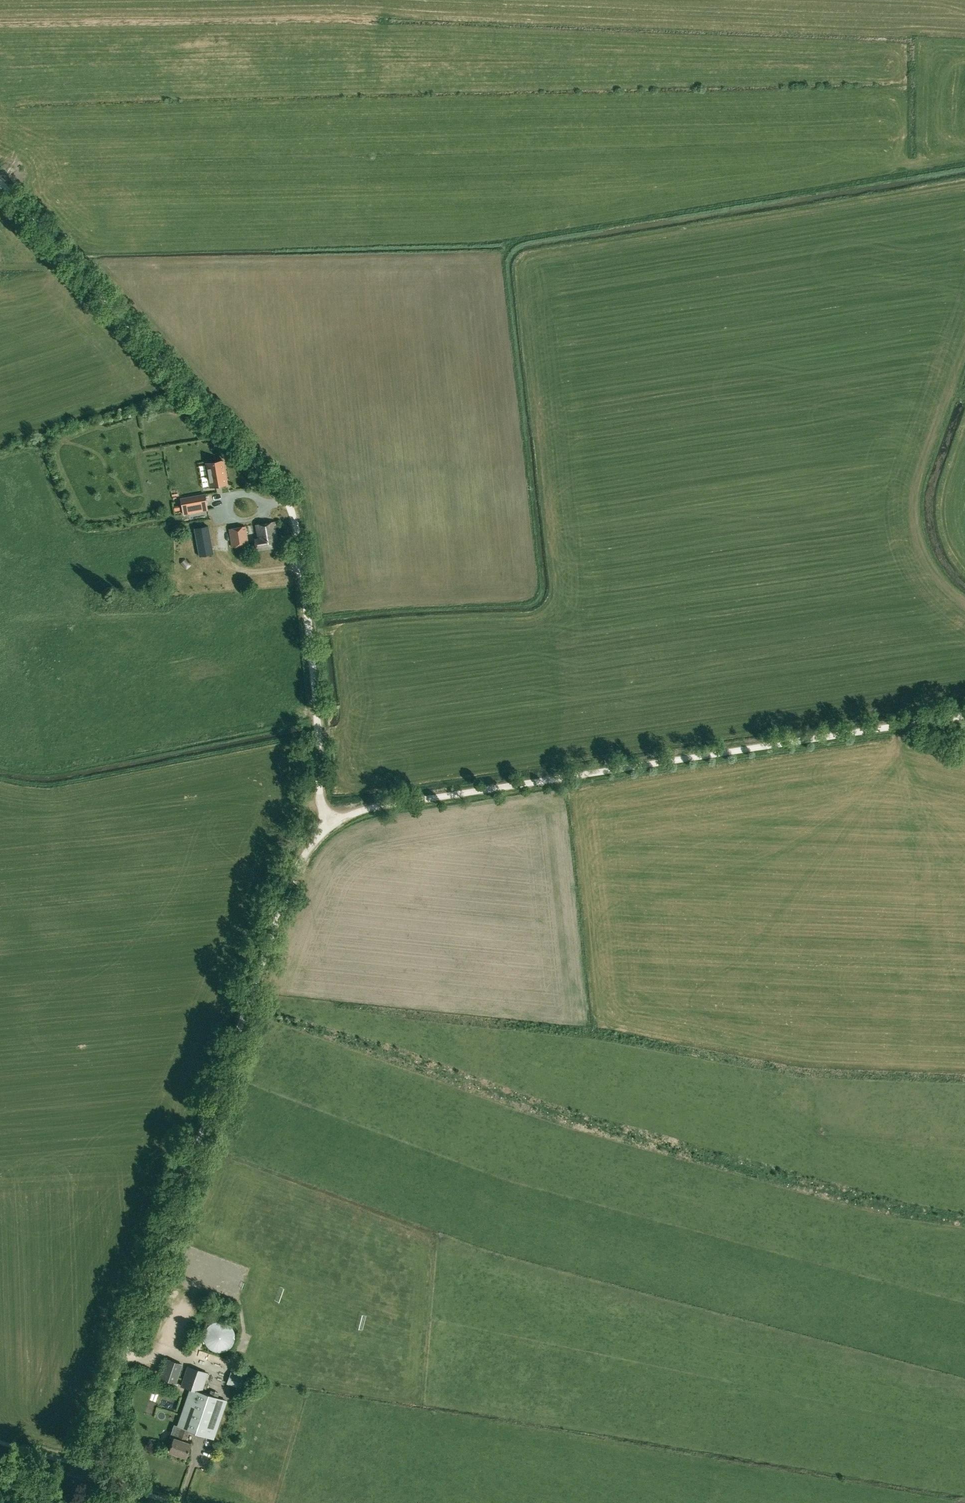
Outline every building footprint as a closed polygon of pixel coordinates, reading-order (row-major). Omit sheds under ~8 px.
[(208,475),(210,486),(227,483),(223,461),(208,463),(210,474),(208,475)] [(190,505),(191,513),(207,510),(204,494),(196,496),(198,503),(190,505)] [(275,521),(255,525),(258,538),(255,539),(257,550),(279,546),(275,521)] [(194,528),(199,557),(214,554),(209,525),(194,528)] [(232,546),(248,544),(245,526),(230,529),(232,546)] [(206,1330),(204,1335),(204,1340),(205,1343),(208,1348),(212,1351),(217,1353),(223,1353),(228,1350),(232,1347),(234,1343),(235,1338),(235,1334),(234,1331),(232,1328),(229,1325),(226,1323),(222,1322),(217,1322),(213,1323),(209,1326),(206,1330)] [(161,1378),(176,1384),(182,1365),(167,1360),(161,1378)] [(230,1384),(237,1386),(241,1374),(233,1372),(230,1384)] [(226,1401),(191,1389),(178,1427),(181,1428),(177,1439),(174,1438),(169,1451),(186,1457),(191,1444),(185,1442),(189,1431),(213,1439),(226,1401)]
